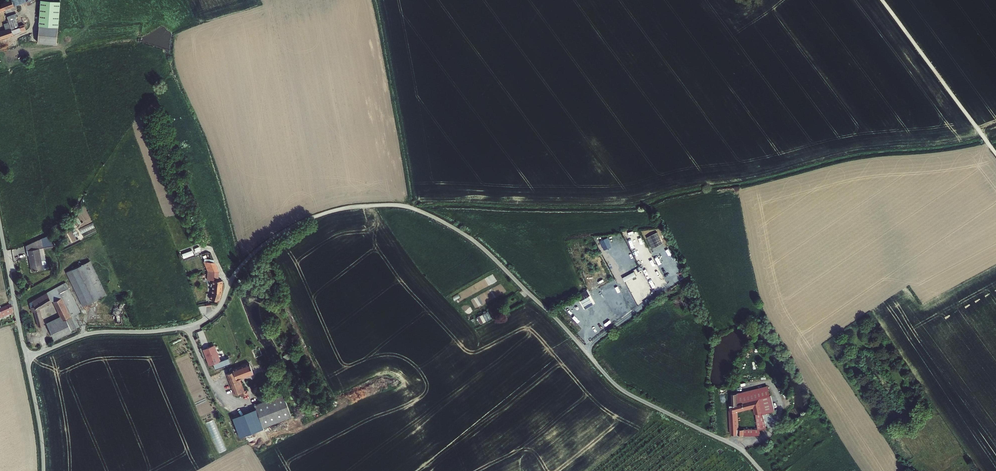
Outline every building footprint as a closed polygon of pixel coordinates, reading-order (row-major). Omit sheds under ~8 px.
[(0,4),(0,10),(27,0),(10,0),(0,4)] [(52,25),(52,5),(39,5),(38,5),(38,25),(39,25),(52,25)] [(22,31),(20,25),(18,26),(14,14),(17,13),(15,7),(5,10),(11,26),(9,27),(9,29),(0,33),(0,39),(22,31)] [(39,25),(39,32),(39,42),(58,42),(58,25),(52,25),(39,25)] [(82,233),(96,228),(94,223),(80,228),(82,233)] [(50,245),(49,241),(26,246),(27,254),(29,254),(32,270),(41,268),(39,254),(38,248),(50,245)] [(86,264),(68,272),(83,306),(101,298),(86,264)] [(218,271),(215,264),(203,264),(206,270),(206,279),(212,279),(211,289),(210,298),(218,299),(221,292),(221,279),(217,279),(217,271),(218,271)] [(80,312),(67,282),(30,301),(32,311),(34,310),(38,325),(43,323),(39,307),(53,300),(60,315),(57,316),(58,317),(47,323),(54,338),(79,327),(74,315),(80,312)] [(585,305),(593,301),(590,296),(582,300),(585,305)] [(11,313),(10,305),(0,310),(0,318),(11,313)] [(478,317),(481,324),(491,319),(488,312),(478,317)] [(221,368),(224,373),(225,373),(213,344),(202,348),(214,377),(218,376),(216,370),(221,368)] [(235,371),(229,373),(237,394),(241,393),(243,397),(250,394),(248,390),(245,391),(241,381),(242,377),(254,373),(250,363),(234,369),(235,371)] [(294,414),(285,393),(257,405),(266,426),(294,414)] [(741,394),(733,395),(734,400),(731,400),(734,434),(749,434),(757,434),(757,429),(752,429),(752,428),(739,427),(738,409),(755,408),(757,417),(763,417),(763,408),(762,401),(762,400),(747,401),(746,397),(742,398),(741,394)] [(214,445),(218,451),(235,442),(232,436),(214,445)]
